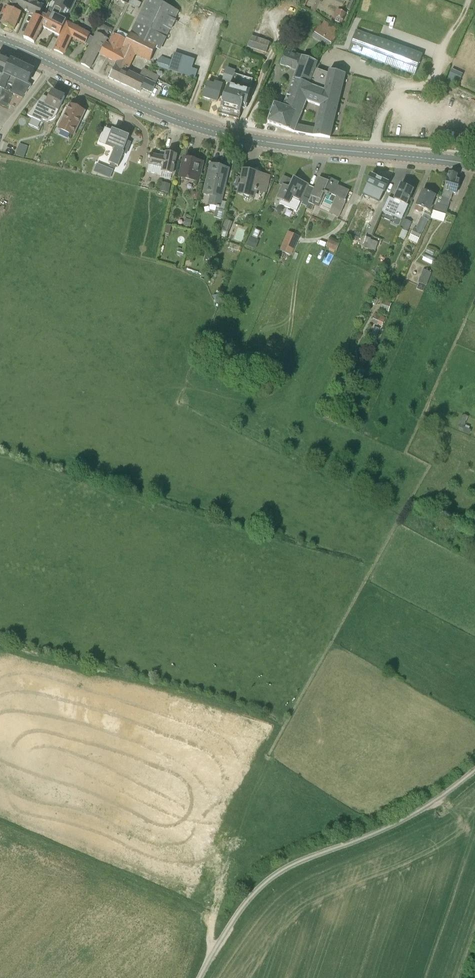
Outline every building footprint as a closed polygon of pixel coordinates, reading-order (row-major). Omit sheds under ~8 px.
[(2,24),(14,29),(23,9),(27,0),(15,0),(13,4),(11,3),(2,24)] [(40,5),(41,4),(38,2),(39,0),(27,0),(23,9),(36,15),(40,5)] [(66,23),(65,22),(77,0),(57,0),(46,21),(43,27),(60,36),(66,23)] [(127,40),(123,50),(133,54),(150,62),(156,50),(160,51),(179,11),(156,0),(147,0),(127,40)] [(142,3),(137,1),(137,0),(130,0),(128,4),(139,9),(142,3)] [(371,15),(378,16),(380,9),(373,8),(371,15)] [(333,20),(342,24),(346,13),(338,9),(333,20)] [(35,16),(24,37),(24,38),(34,43),(43,27),(46,21),(35,16)] [(314,39),(332,48),(341,29),(323,20),(314,39)] [(67,23),(54,50),(63,54),(64,54),(63,54),(66,49),(72,36),(86,44),(90,35),(67,23)] [(99,30),(97,34),(96,33),(94,37),(90,46),(81,64),(90,69),(98,52),(100,54),(106,44),(108,44),(108,43),(106,42),(108,39),(106,38),(108,34),(111,29),(102,24),(98,29),(99,30)] [(423,53),(357,29),(349,50),(415,74),(423,53)] [(106,44),(100,54),(117,63),(123,50),(127,40),(113,33),(108,43),(108,44),(106,44)] [(94,37),(90,35),(86,44),(90,46),(94,37)] [(267,52),(270,42),(252,36),(248,46),(267,52)] [(117,63),(110,78),(134,89),(135,89),(139,79),(126,72),(133,54),(123,50),(117,63)] [(292,70),(297,54),(286,50),(280,65),(292,70)] [(158,67),(198,77),(199,70),(194,69),(196,60),(175,54),(174,59),(161,56),(158,67)] [(13,60),(11,59),(11,60),(0,55),(0,86),(13,60)] [(276,104),(268,123),(284,128),(295,99),(302,82),(309,85),(314,72),(317,66),(318,63),(302,57),(297,72),(283,107),(276,104)] [(0,86),(0,100),(9,104),(14,94),(23,98),(32,85),(28,83),(34,70),(13,60),(0,86)] [(226,67),(222,80),(230,81),(234,74),(237,70),(226,67)] [(142,88),(152,93),(160,76),(143,69),(139,79),(135,89),(140,92),(142,88)] [(311,86),(307,98),(318,102),(312,136),(325,138),(337,75),(322,72),(322,76),(314,72),(309,85),(311,86)] [(253,79),(234,74),(230,81),(225,93),(221,109),(219,108),(217,113),(239,119),(243,105),(246,106),(253,79)] [(295,99),(284,128),(294,132),(307,98),(311,86),(309,85),(302,82),(295,99)] [(206,85),(203,97),(211,100),(211,99),(217,101),(217,102),(221,87),(215,85),(213,86),(206,85)] [(56,116),(65,97),(52,91),(49,98),(44,96),(28,115),(41,121),(42,119),(44,120),(49,121),(51,120),(53,119),(55,117),(56,116)] [(85,112),(72,106),(70,105),(58,128),(72,135),(85,112)] [(126,155),(131,143),(126,142),(129,137),(113,130),(112,132),(105,129),(102,139),(110,142),(108,147),(115,150),(109,163),(118,167),(124,154),(126,155)] [(161,175),(162,172),(172,175),(177,155),(167,153),(167,152),(160,151),(159,156),(150,154),(147,164),(149,164),(147,171),(161,175)] [(203,162),(184,158),(180,175),(198,180),(203,162)] [(110,178),(113,170),(97,164),(94,171),(110,178)] [(225,168),(211,164),(203,193),(211,195),(208,205),(219,207),(227,177),(223,177),(225,168)] [(269,176),(244,170),(237,194),(253,197),(254,193),(258,191),(264,192),(269,176)] [(433,210),(446,215),(453,193),(456,194),(460,180),(456,179),(457,175),(449,173),(443,197),(440,196),(433,210)] [(364,209),(374,213),(380,200),(381,200),(389,183),(371,175),(364,193),(369,195),(368,196),(370,196),(368,202),(367,202),(364,209)] [(283,188),(278,200),(281,201),(279,204),(296,212),(300,205),(300,204),(309,184),(294,177),(293,180),(283,176),(279,186),(283,188)] [(315,187),(308,203),(314,205),(317,198),(320,200),(325,190),(330,193),(332,194),(337,196),(329,213),(339,217),(346,201),(344,200),(349,191),(338,186),(339,182),(329,178),(327,181),(319,177),(315,187)] [(159,190),(169,193),(171,184),(161,182),(159,190)] [(309,184),(300,204),(306,206),(308,203),(315,187),(309,184)] [(389,197),(382,212),(388,214),(394,217),(397,209),(404,213),(408,205),(407,205),(413,190),(401,185),(394,200),(389,197)] [(435,196),(423,191),(415,210),(421,212),(422,208),(428,211),(435,196)] [(419,238),(427,220),(422,218),(416,230),(414,229),(411,234),(419,238)] [(407,232),(411,222),(405,220),(401,230),(407,232)] [(279,250),(286,253),(294,234),(288,231),(279,250)] [(299,237),(294,234),(286,253),(291,255),(299,237)] [(259,241),(251,237),(247,246),(256,249),(259,241)] [(371,238),(366,237),(363,246),(376,251),(378,242),(371,240),(371,238)] [(331,238),(327,246),(338,250),(341,243),(331,238)] [(425,286),(426,286),(431,273),(423,269),(418,283),(419,283),(417,289),(423,291),(425,286)] [(436,277),(441,279),(445,273),(439,270),(436,277)] [(397,293),(400,286),(392,282),(389,289),(397,293)] [(380,309),(388,312),(391,305),(383,302),(380,309)] [(382,326),(386,318),(375,313),(371,322),(382,326)] [(464,427),(468,417),(464,415),(463,416),(462,415),(458,424),(460,425),(458,429),(463,432),(463,431),(470,434),(471,430),(464,427)]
